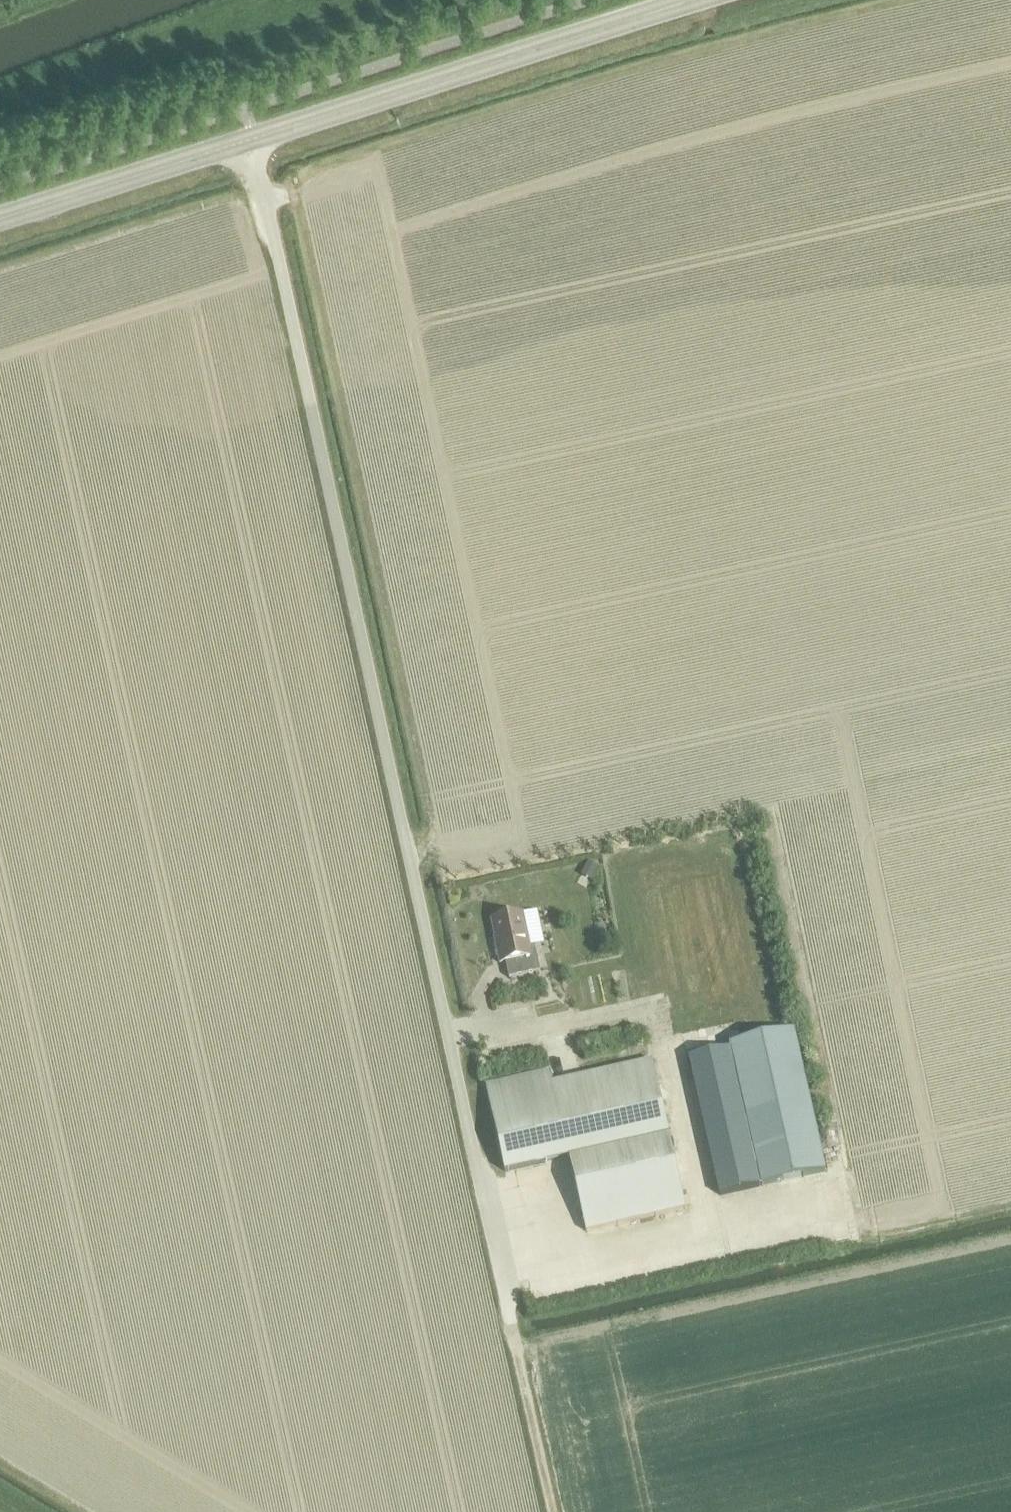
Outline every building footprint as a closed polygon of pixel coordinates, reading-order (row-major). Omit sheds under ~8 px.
[(580,876),(592,882),(600,867),(588,861),(580,876)] [(521,916),(492,922),(498,948),(496,948),(500,965),(505,964),(508,980),(540,973),(536,956),(534,947),(528,948),(521,916)] [(794,1033),(728,1048),(729,1052),(760,1189),(825,1175),(794,1033)] [(689,1061),(720,1198),(760,1189),(729,1052),(689,1061)] [(485,1087),(504,1173),(569,1159),(586,1233),(686,1211),(652,1063),(552,1085),(550,1072),(485,1087)]
